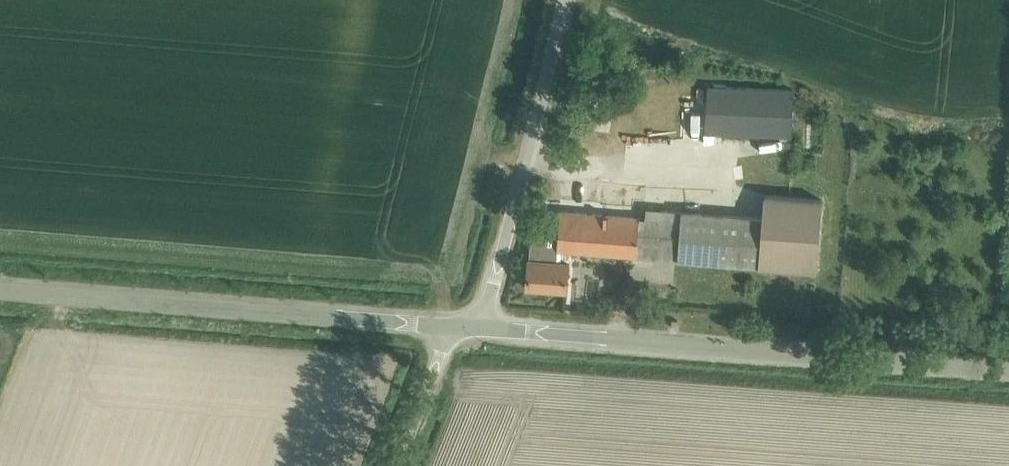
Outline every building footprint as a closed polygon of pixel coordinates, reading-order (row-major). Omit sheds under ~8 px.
[(708,84),(707,132),(768,134),(769,86),(708,84)] [(762,217),(758,265),(815,270),(820,199),(763,195),(762,217)] [(532,227),(525,284),(564,288),(566,262),(553,260),(554,247),(634,256),(758,265),(762,217),(680,211),(677,235),(637,230),(638,218),(547,208),(546,224),(540,223),(539,228),(532,227)]
